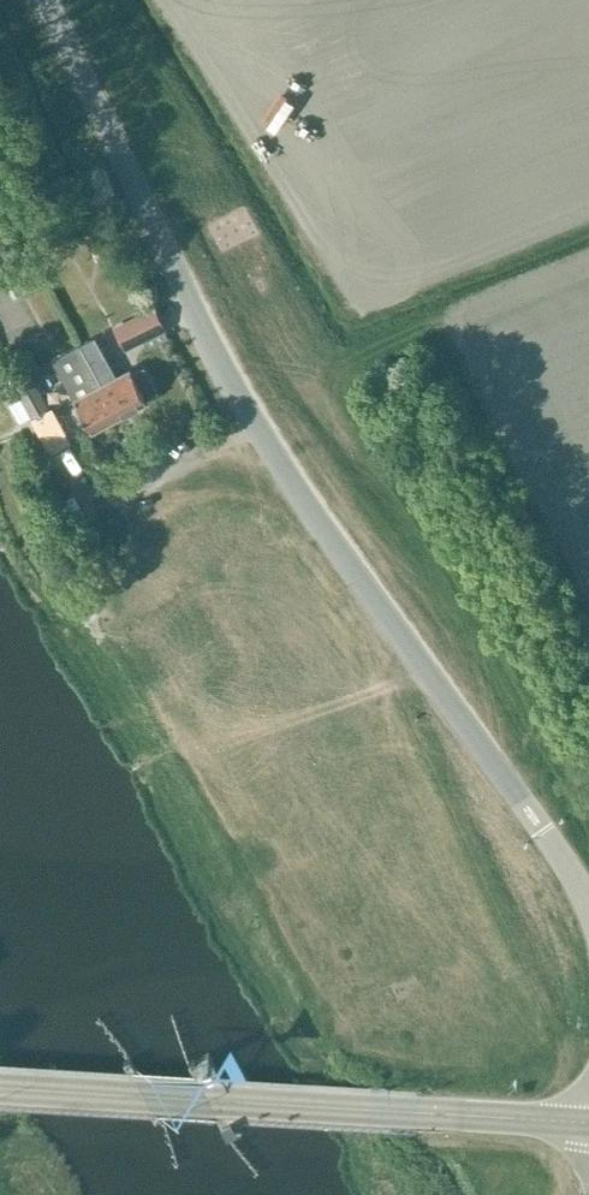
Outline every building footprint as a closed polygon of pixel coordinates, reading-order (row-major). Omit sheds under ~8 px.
[(40,222),(24,232),(33,245),(49,236),(40,222)] [(91,246),(104,241),(99,227),(85,233),(91,246)] [(152,305),(122,320),(131,336),(160,321),(152,305)] [(79,343),(117,414),(145,399),(143,396),(151,392),(152,387),(143,370),(139,369),(131,372),(130,370),(114,378),(93,335),(79,343)] [(117,414),(79,343),(64,351),(65,353),(55,358),(74,396),(72,397),(88,429),(117,414)] [(0,358),(0,376),(24,362),(17,349),(0,358)] [(12,384),(31,419),(49,409),(30,375),(12,384)] [(225,1143),(238,1136),(233,1126),(220,1133),(225,1143)]
